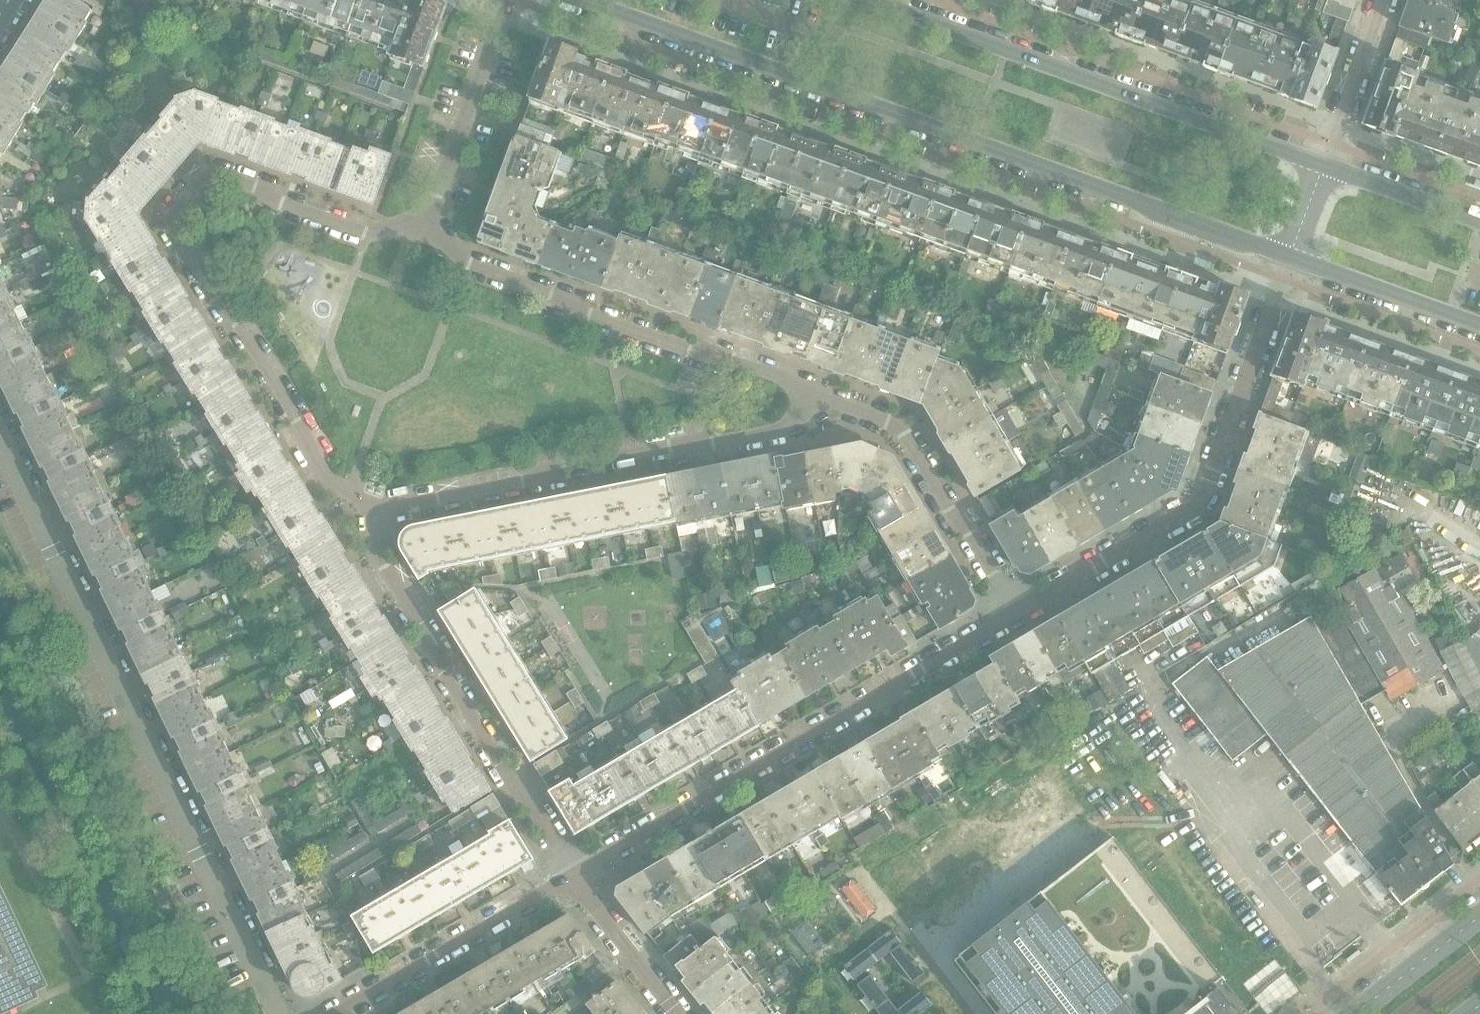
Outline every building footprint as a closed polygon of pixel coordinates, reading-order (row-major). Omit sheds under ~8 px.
[(88,23),(85,21),(91,10),(74,0),(49,0),(25,38),(61,61),(66,51),(69,53),(88,23)] [(309,0),(266,0),(303,14),(309,0)] [(360,0),(309,0),(303,14),(349,31),(360,0)] [(411,0),(360,0),(349,31),(394,47),(411,0)] [(445,5),(431,0),(411,0),(394,47),(392,54),(413,62),(423,66),(445,5)] [(1046,0),(1026,0),(1028,1),(1027,3),(1043,8),(1046,0)] [(1094,0),(1046,0),(1043,8),(1057,13),(1057,11),(1087,22),(1094,0)] [(1144,0),(1094,0),(1087,22),(1116,32),(1115,35),(1130,40),(1144,0)] [(1192,7),(1172,0),(1144,0),(1130,40),(1145,45),(1145,43),(1175,54),(1192,7)] [(1348,21),(1352,10),(1324,0),(1318,0),(1315,9),(1337,17),(1348,21)] [(1355,0),(1324,0),(1352,10),(1355,0)] [(1439,8),(1417,0),(1411,0),(1401,26),(1430,37),(1449,44),(1456,25),(1452,23),(1455,14),(1439,8)] [(95,7),(93,11),(100,15),(103,6),(97,3),(95,7)] [(167,16),(170,8),(157,3),(154,11),(167,16)] [(1218,72),(1237,19),(1193,3),(1192,7),(1175,54),(1204,64),(1203,67),(1218,72)] [(1263,86),(1281,35),(1280,35),(1284,25),(1267,20),(1271,10),(1266,8),(1262,20),(1263,20),(1260,27),(1237,19),(1218,72),(1233,77),(1234,75),(1263,86)] [(147,36),(157,18),(140,9),(131,27),(147,36)] [(214,21),(217,13),(207,9),(204,17),(214,21)] [(258,24),(262,14),(256,11),(251,21),(258,24)] [(1337,17),(1335,23),(1345,27),(1348,21),(1337,17)] [(1335,23),(1333,29),(1343,33),(1345,27),(1335,23)] [(190,36),(193,29),(185,26),(182,33),(190,36)] [(1426,49),(1430,37),(1401,26),(1392,52),(1402,55),(1407,42),(1426,49)] [(1333,29),(1330,35),(1341,39),(1343,33),(1333,29)] [(1316,108),(1336,52),(1311,43),(1310,45),(1281,35),(1263,86),(1288,95),(1287,97),(1316,108)] [(56,74),(54,72),(61,61),(25,38),(20,46),(0,77),(0,94),(28,113),(35,102),(38,104),(56,74)] [(1474,51),(1477,43),(1467,39),(1464,47),(1474,51)] [(98,50),(101,45),(94,41),(91,46),(98,50)] [(594,119),(613,66),(597,61),(596,64),(586,61),(587,58),(576,54),(576,52),(551,43),(531,97),(563,108),(594,119)] [(95,55),(98,50),(91,46),(89,51),(95,55)] [(379,92),(333,75),(297,62),(289,60),(251,46),(247,55),(407,112),(410,104),(385,94),(379,92)] [(1394,135),(1414,78),(1420,63),(1402,56),(1402,55),(1392,52),(1365,125),(1379,130),(1379,131),(1394,136),(1394,135)] [(421,72),(423,66),(413,62),(411,68),(421,72)] [(656,141),(675,89),(659,83),(658,87),(627,75),(628,72),(613,66),(594,119),(656,141)] [(419,78),(421,72),(411,68),(409,75),(419,78)] [(187,78),(184,70),(175,74),(178,81),(187,78)] [(416,85),(419,78),(409,75),(406,81),(416,85)] [(195,86),(192,77),(181,81),(185,90),(195,86)] [(1435,150),(1457,94),(1414,78),(1394,135),(1403,138),(1406,137),(1423,143),(1424,146),(1435,150)] [(383,80),(379,92),(385,94),(389,83),(383,80)] [(414,91),(416,85),(406,81),(404,88),(414,91)] [(414,91),(404,88),(389,83),(385,94),(410,104),(414,91)] [(216,147),(233,99),(221,95),(219,101),(195,92),(193,88),(176,94),(177,97),(162,115),(158,112),(149,123),(156,129),(188,156),(196,146),(204,142),(216,147)] [(745,174),(763,121),(747,115),(746,119),(718,109),(689,98),(691,94),(675,89),(656,141),(745,174)] [(28,113),(0,94),(0,153),(3,155),(28,113)] [(1479,163),(1479,102),(1457,94),(1435,150),(1447,154),(1450,153),(1466,159),(1468,162),(1479,166),(1479,163)] [(64,106),(67,102),(60,98),(57,102),(64,106)] [(272,167),(285,130),(269,124),(271,120),(243,110),(245,104),(233,99),(216,147),(237,154),(238,151),(252,157),(251,159),(272,167)] [(524,118),(521,124),(553,136),(556,130),(524,118)] [(833,206),(852,153),(836,147),(835,151),(778,130),(779,127),(763,121),(745,174),(833,206)] [(554,136),(553,136),(521,124),(517,137),(549,148),(554,136)] [(149,201),(188,156),(156,129),(147,140),(144,137),(124,161),(121,159),(112,170),(149,201)] [(329,187),(342,151),(327,145),(328,141),(298,130),(297,134),(285,130),(272,167),(293,174),(294,172),(308,177),(307,179),(308,180),(329,187)] [(126,136),(120,131),(117,134),(123,140),(126,136)] [(123,140),(117,134),(113,138),(119,143),(123,140)] [(554,174),(561,153),(549,148),(517,137),(502,178),(537,192),(542,193),(550,173),(554,174)] [(44,157),(34,151),(34,150),(28,146),(15,139),(13,142),(19,145),(16,149),(40,164),(44,157)] [(623,160),(629,144),(621,141),(615,157),(623,160)] [(34,150),(37,146),(30,142),(28,146),(34,150)] [(584,150),(581,160),(595,165),(599,154),(584,150)] [(373,204),(390,157),(376,152),(374,158),(355,151),(354,155),(342,151),(329,187),(373,204)] [(922,238),(940,185),(925,179),(923,183),(866,163),(868,159),(852,153),(833,206),(922,238)] [(690,181),(696,165),(687,162),(681,178),(690,181)] [(701,189),(708,169),(697,165),(690,184),(701,189)] [(110,249),(145,229),(139,218),(141,209),(149,201),(112,170),(104,179),(110,184),(108,186),(105,183),(88,203),(83,204),(83,221),(88,221),(99,240),(103,237),(110,249)] [(605,188),(608,180),(598,176),(595,184),(605,188)] [(531,207),(537,192),(502,178),(479,242),(538,263),(553,221),(548,219),(543,223),(536,220),(531,207)] [(1010,270),(1029,217),(1013,212),(1012,215),(955,195),(956,191),(940,185),(922,238),(1010,270)] [(782,209),(786,197),(781,196),(777,207),(782,209)] [(591,209),(586,220),(592,222),(596,211),(591,209)] [(596,211),(592,222),(598,225),(602,213),(596,211)] [(690,228),(693,220),(669,211),(666,220),(690,228)] [(1099,302),(1118,250),(1102,244),(1101,247),(1044,227),(1045,223),(1029,217),(1010,270),(1054,286),(1099,302)] [(603,286),(618,241),(587,230),(587,233),(576,229),(574,234),(557,228),(561,224),(553,221),(538,263),(599,286),(602,284),(603,286)] [(228,222),(223,228),(229,232),(234,227),(228,222)] [(652,241),(657,229),(652,227),(648,239),(652,241)] [(247,237),(236,228),(230,235),(241,244),(247,237)] [(720,240),(723,231),(711,228),(708,236),(720,240)] [(870,241),(875,229),(870,228),(866,239),(870,241)] [(162,262),(154,249),(157,248),(145,229),(110,249),(101,255),(108,267),(114,263),(129,288),(133,293),(137,290),(144,301),(177,280),(165,260),(162,262)] [(658,242),(662,231),(657,229),(652,241),(658,242)] [(661,305),(678,260),(619,239),(618,241),(603,286),(605,285),(606,288),(613,291),(616,289),(649,301),(650,304),(657,307),(660,305),(661,305)] [(709,261),(713,249),(706,247),(701,259),(709,261)] [(715,264),(720,251),(713,249),(709,261),(715,264)] [(1163,326),(1182,273),(1167,267),(1165,271),(1132,259),(1134,255),(1118,250),(1099,302),(1163,326)] [(788,275),(795,256),(781,251),(774,270),(788,275)] [(50,260),(34,267),(38,275),(41,273),(42,277),(43,276),(55,271),(50,260)] [(719,326),(734,288),(736,281),(678,260),(661,305),(663,306),(664,309),(671,311),(673,310),(707,322),(708,325),(715,328),(718,326),(719,326)] [(965,278),(970,264),(963,262),(958,275),(965,278)] [(869,281),(873,270),(862,266),(858,277),(869,281)] [(769,283),(773,271),(768,269),(763,281),(769,283)] [(955,285),(959,273),(950,270),(946,282),(955,285)] [(79,280),(74,272),(65,277),(70,286),(79,280)] [(1228,350),(1246,300),(1248,296),(1221,286),(1220,288),(1214,286),(1215,286),(1210,284),(1209,285),(1209,284),(1208,286),(1197,282),(1198,279),(1182,273),(1163,326),(1196,338),(1228,350)] [(111,285),(119,280),(115,275),(107,280),(111,285)] [(31,283),(33,287),(32,287),(34,291),(47,284),(43,276),(42,277),(31,283)] [(31,282),(29,277),(21,281),(23,286),(31,282)] [(9,293),(2,278),(0,279),(0,330),(22,320),(9,293)] [(208,330),(196,311),(194,313),(186,300),(188,299),(177,280),(144,301),(150,311),(147,313),(149,318),(135,327),(138,332),(131,336),(137,345),(144,341),(141,337),(156,328),(164,342),(168,340),(174,351),(208,330)] [(109,285),(107,281),(100,285),(103,289),(109,285)] [(777,348),(794,302),(756,288),(736,281),(734,288),(719,326),(721,327),(722,330),(728,333),(731,331),(765,343),(766,346),(773,349),(776,347),(777,348)] [(31,283),(31,282),(23,286),(26,291),(32,287),(33,287),(31,283)] [(826,303),(832,285),(825,282),(819,301),(826,303)] [(102,290),(99,284),(93,288),(97,294),(102,290)] [(112,290),(109,285),(103,289),(106,294),(112,290)] [(833,306),(839,288),(832,285),(826,303),(833,306)] [(1047,306),(1052,294),(1047,292),(1042,304),(1047,306)] [(91,307),(105,299),(101,293),(88,301),(91,307)] [(835,368),(851,322),(794,302),(777,348),(778,348),(779,351),(786,354),(789,352),(822,364),(824,367),(830,370),(833,368),(835,368)] [(1050,320),(1056,304),(1049,302),(1043,318),(1050,320)] [(882,326),(887,313),(881,311),(877,324),(882,326)] [(889,328),(894,316),(887,313),(882,326),(889,328)] [(1303,384),(1325,325),(1325,324),(1311,319),(1296,314),(1275,373),(1285,377),(1286,377),(1303,384)] [(45,344),(36,349),(22,320),(0,330),(0,370),(1,372),(0,372),(0,376),(9,394),(46,376),(46,375),(57,369),(45,344)] [(892,390),(909,343),(851,322),(835,368),(836,369),(837,372),(844,375),(847,373),(863,379),(880,385),(881,388),(888,391),(891,389),(892,390)] [(954,322),(948,338),(960,342),(965,326),(954,322)] [(1347,395),(1366,340),(1356,337),(1355,336),(1352,337),(1335,331),(1334,328),(1325,325),(1303,384),(1305,385),(1307,381),(1347,395)] [(225,364),(217,351),(219,350),(208,330),(174,351),(182,363),(178,365),(196,394),(199,392),(205,401),(239,381),(227,362),(225,364)] [(942,343),(946,332),(939,330),(935,341),(942,343)] [(42,343),(50,339),(57,336),(54,331),(40,339),(42,343)] [(59,341),(57,336),(50,339),(53,344),(59,341)] [(1391,411),(1410,356),(1399,352),(1396,353),(1379,347),(1377,344),(1366,340),(1347,395),(1391,411)] [(1043,352),(1046,346),(1036,342),(1034,348),(1043,352)] [(921,403),(937,359),(939,354),(909,343),(892,390),(894,390),(895,393),(921,403)] [(1115,357),(1117,350),(1106,347),(1104,353),(1115,357)] [(1041,357),(1043,352),(1034,348),(1030,358),(1041,357)] [(1083,360),(1087,350),(1082,348),(1078,358),(1083,360)] [(1088,362),(1092,352),(1087,350),(1083,360),(1088,362)] [(1093,364),(1097,353),(1092,352),(1088,362),(1093,364)] [(1098,366),(1102,355),(1097,353),(1093,364),(1098,366)] [(1147,371),(1153,357),(1143,353),(1138,367),(1147,371)] [(1102,367),(1111,358),(1110,358),(1102,355),(1098,366),(1102,367)] [(1434,426),(1454,372),(1442,368),(1439,369),(1423,363),(1421,360),(1410,356),(1391,411),(1434,426)] [(1044,362),(1041,357),(1030,358),(1030,359),(1035,367),(1044,362)] [(1167,365),(1167,364),(1165,362),(1163,361),(1154,357),(1151,367),(1166,372),(1168,367),(1167,365)] [(1114,365),(1120,362),(1114,360),(1111,358),(1102,367),(1107,369),(1114,365)] [(990,417),(961,368),(937,359),(921,403),(925,404),(940,430),(939,434),(945,443),(990,417)] [(1037,372),(1047,367),(1044,362),(1035,367),(1037,372)] [(1117,371),(1120,362),(1114,365),(1107,369),(1105,373),(1117,371)] [(1040,377),(1049,371),(1047,367),(1037,372),(1040,377)] [(1209,394),(1214,380),(1182,369),(1177,383),(1209,394)] [(1043,381),(1052,376),(1049,371),(1040,377),(1043,381)] [(1114,380),(1117,371),(1105,373),(1104,376),(1114,380)] [(1479,435),(1479,384),(1466,379),(1465,376),(1454,372),(1434,426),(1478,442),(1479,435)] [(1294,413),(1274,406),(1285,377),(1275,373),(1260,413),(1290,424),(1294,413)] [(70,416),(63,401),(56,386),(52,388),(46,376),(9,394),(18,414),(21,413),(27,426),(25,427),(34,447),(80,425),(74,414),(70,416)] [(1046,386),(1055,380),(1054,378),(1052,376),(1043,381),(1045,384),(1046,386)] [(1112,385),(1114,380),(1104,376),(1102,381),(1112,385)] [(1193,440),(1197,428),(1205,408),(1208,406),(1210,399),(1209,396),(1210,394),(1209,394),(1177,383),(1160,376),(1138,434),(1189,453),(1189,452),(1192,450),(1194,443),(1193,440)] [(1048,390),(1058,385),(1055,380),(1046,386),(1048,390)] [(256,415),(248,402),(251,400),(239,381),(205,401),(213,414),(209,416),(226,443),(229,441),(236,453),(270,432),(258,413),(256,415)] [(998,389),(993,381),(980,389),(985,397),(998,389)] [(1111,387),(1112,385),(1102,381),(1101,384),(1100,387),(1110,390),(1111,387)] [(172,388),(170,383),(163,387),(166,392),(172,388)] [(169,396),(182,388),(179,383),(172,388),(166,392),(169,396)] [(1051,395),(1060,390),(1058,385),(1048,390),(1051,395)] [(1108,395),(1110,390),(1100,387),(1098,392),(1108,395)] [(1054,400),(1063,394),(1060,390),(1051,395),(1054,400)] [(1106,400),(1108,395),(1098,392),(1096,397),(1106,400)] [(1056,404),(1066,399),(1063,394),(1054,400),(1056,404)] [(1104,406),(1106,400),(1096,397),(1095,402),(1104,406)] [(1059,409),(1069,403),(1066,399),(1056,404),(1059,409)] [(1103,411),(1104,406),(1095,402),(1093,407),(1103,411)] [(1114,416),(1118,406),(1108,402),(1104,412),(1114,416)] [(1062,414),(1071,408),(1069,403),(1059,409),(1061,412),(1062,414)] [(208,416),(202,406),(193,412),(199,421),(208,416)] [(1102,413),(1103,411),(1093,407),(1092,409),(1091,412),(1101,416),(1102,413)] [(1065,418),(1074,413),(1071,408),(1062,414),(1065,418)] [(1067,422),(1065,418),(1062,414),(1061,412),(1053,417),(1059,428),(1067,423),(1067,422)] [(1099,421),(1101,416),(1091,412),(1089,417),(1099,421)] [(1067,423),(1077,417),(1076,417),(1074,413),(1065,418),(1067,422),(1067,423)] [(1286,485),(1296,458),(1306,430),(1290,424),(1260,413),(1255,428),(1258,429),(1248,457),(1245,456),(1240,469),(1286,485)] [(1010,450),(1005,442),(990,417),(945,443),(950,452),(954,453),(971,482),(970,486),(975,495),(1027,465),(1016,447),(1010,450)] [(1070,427),(1079,422),(1077,417),(1067,423),(1070,427)] [(1095,432),(1099,421),(1089,417),(1088,420),(1095,432)] [(138,430),(133,420),(126,423),(130,433),(138,430)] [(1073,432),(1082,427),(1079,422),(1070,427),(1073,432)] [(1390,441),(1395,427),(1388,424),(1382,438),(1390,441)] [(96,469),(82,441),(87,438),(80,425),(34,447),(44,468),(47,466),(50,473),(53,480),(51,481),(61,501),(98,483),(105,479),(100,468),(96,469)] [(1013,440),(1023,433),(1019,427),(1009,434),(1013,440)] [(1076,437),(1085,431),(1082,427),(1073,432),(1076,437)] [(1338,427),(1334,439),(1347,443),(1351,432),(1338,427)] [(287,465),(280,453),(282,451),(270,432),(236,453),(243,463),(239,465),(243,473),(239,476),(248,491),(253,488),(257,494),(260,492),(268,504),(301,483),(290,464),(287,465)] [(1101,443),(1092,432),(1083,440),(1092,450),(1101,443)] [(204,439),(201,433),(194,437),(198,443),(204,439)] [(116,450),(136,441),(133,434),(113,444),(116,450)] [(200,447),(214,438),(211,434),(204,439),(198,443),(200,447)] [(1175,489),(1183,466),(1187,464),(1189,457),(1188,454),(1189,453),(1138,434),(1134,445),(1138,451),(1106,469),(1131,514),(1132,512),(1135,513),(1142,509),(1142,506),(1172,488),(1175,489)] [(1087,448),(1082,439),(1070,446),(1075,455),(1087,448)] [(859,491),(878,449),(867,444),(866,446),(862,444),(804,455),(814,502),(837,498),(836,494),(843,492),(842,487),(849,486),(859,491)] [(880,531),(922,507),(893,457),(888,456),(889,454),(878,449),(859,491),(872,496),(874,501),(869,503),(873,510),(869,512),(880,531)] [(1362,484),(1371,458),(1358,454),(1350,479),(1362,484)] [(785,502),(777,460),(776,455),(721,466),(730,512),(785,502)] [(814,502),(804,455),(777,460),(785,502),(786,508),(814,502)] [(1479,466),(1479,458),(1474,456),(1470,468),(1478,471),(1479,466)] [(1050,470),(1045,461),(1033,468),(1039,477),(1050,470)] [(730,512),(721,466),(667,477),(675,521),(677,521),(679,536),(698,532),(700,547),(718,544),(715,527),(714,527),(712,516),(730,512)] [(1129,517),(1129,513),(1131,514),(1106,469),(1052,500),(1078,545),(1078,543),(1082,544),(1088,540),(1089,537),(1119,520),(1122,520),(1129,517)] [(1267,540),(1286,485),(1240,469),(1236,482),(1238,483),(1228,511),(1226,510),(1220,523),(1267,540)] [(675,521),(667,477),(613,488),(622,532),(675,521)] [(1354,509),(1362,484),(1350,479),(1341,504),(1354,509)] [(1017,491),(1011,481),(1007,484),(1013,494),(1017,491)] [(122,523),(114,508),(108,494),(104,495),(98,483),(61,501),(70,522),(73,520),(79,534),(77,535),(87,555),(125,538),(118,525),(122,523)] [(319,516),(311,504),(313,502),(301,483),(268,504),(274,514),(270,516),(288,545),(292,543),(299,555),(333,534),(321,515),(319,516)] [(230,492),(227,488),(221,492),(224,496),(230,492)] [(622,532),(613,488),(560,498),(569,542),(622,532)] [(233,496),(230,492),(224,496),(227,500),(233,496)] [(997,514),(986,495),(979,500),(989,518),(997,514)] [(121,511),(137,503),(135,498),(128,502),(119,506),(121,511)] [(569,542),(560,498),(507,509),(515,553),(569,542)] [(1078,545),(1052,500),(1019,519),(1016,513),(993,526),(1016,564),(1018,563),(1022,570),(1029,572),(1065,551),(1069,552),(1075,548),(1076,545),(1078,545)] [(950,555),(935,530),(922,507),(880,531),(908,579),(950,555)] [(515,553),(507,509),(452,519),(461,563),(515,553)] [(1301,522),(1303,515),(1287,509),(1284,516),(1301,522)] [(840,512),(839,534),(848,516),(840,512)] [(839,534),(839,536),(856,519),(848,516),(839,534)] [(461,563),(452,519),(414,527),(410,528),(407,531),(404,534),(402,538),(402,542),(402,547),(404,551),(420,577),(428,573),(428,570),(461,563)] [(762,529),(761,520),(753,522),(754,530),(762,529)] [(1275,566),(1282,545),(1267,540),(1220,523),(1156,561),(1189,616),(1275,566)] [(1412,540),(1405,529),(1394,535),(1401,547),(1412,540)] [(350,567),(342,555),(344,553),(333,534),(299,555),(305,565),(301,567),(318,595),(322,593),(330,606),(364,585),(352,566),(350,567)] [(266,540),(263,535),(256,539),(259,544),(266,540)] [(148,578),(145,570),(149,568),(140,550),(136,553),(133,546),(130,548),(125,538),(87,555),(97,576),(99,574),(106,588),(103,589),(113,609),(151,591),(145,579),(148,578)] [(269,545),(266,540),(259,544),(262,549),(269,545)] [(158,553),(153,543),(142,548),(147,558),(158,553)] [(664,556),(662,546),(653,547),(655,558),(664,556)] [(655,558),(653,547),(646,549),(648,560),(655,558)] [(168,555),(165,549),(158,552),(161,558),(168,555)] [(688,576),(683,551),(668,554),(673,579),(688,576)] [(1445,669),(1403,596),(1411,591),(1408,586),(1417,580),(1401,552),(1374,568),(1339,588),(1349,605),(1315,624),(1359,701),(1363,699),(1382,689),(1386,687),(1393,699),(1429,678),(1445,669)] [(826,568),(823,553),(797,558),(800,573),(826,568)] [(971,607),(973,599),(967,588),(969,587),(950,555),(908,579),(922,602),(924,601),(940,628),(960,616),(959,614),(971,607)] [(610,567),(608,556),(600,558),(602,568),(610,567)] [(872,567),(866,556),(856,562),(862,572),(872,567)] [(602,568),(600,558),(592,560),(594,570),(602,568)] [(859,569),(854,561),(848,565),(852,573),(859,569)] [(1198,632),(1189,616),(1156,561),(1060,617),(1084,659),(1108,702),(1124,692),(1107,664),(1140,645),(1144,653),(1157,646),(1161,654),(1198,632)] [(575,573),(573,563),(558,566),(560,576),(575,573)] [(772,585),(768,565),(756,567),(759,587),(772,585)] [(557,578),(555,567),(547,569),(549,579),(557,578)] [(549,579),(547,569),(539,570),(540,581),(549,579)] [(795,578),(793,569),(778,572),(779,581),(795,578)] [(503,585),(501,573),(491,575),(493,584),(503,585)] [(1303,600),(1333,582),(1328,574),(1298,592),(1303,600)] [(493,584),(491,575),(482,577),(484,584),(493,584)] [(806,590),(802,579),(790,583),(794,594),(806,590)] [(463,591),(457,582),(450,587),(456,596),(463,591)] [(381,618),(373,605),(376,604),(364,585),(330,606),(335,615),(332,617),(349,645),(353,643),(361,657),(395,636),(383,617),(381,618)] [(290,595),(297,590),(294,586),(288,591),(290,595)] [(456,596),(450,587),(443,591),(449,600),(456,596)] [(740,599),(738,588),(719,591),(721,602),(740,599)] [(851,597),(846,589),(841,592),(846,601),(851,597)] [(293,599),(300,595),(297,590),(290,595),(293,599)] [(846,601),(838,590),(831,595),(838,606),(846,601)] [(174,632),(160,602),(157,603),(151,591),(113,609),(123,630),(125,628),(132,642),(129,643),(139,663),(176,645),(171,634),(174,632)] [(498,623),(486,604),(482,605),(474,591),(441,611),(471,660),(504,640),(495,626),(498,623)] [(717,606),(715,591),(694,595),(697,610),(717,606)] [(768,599),(764,592),(752,598),(756,606),(768,599)] [(189,605),(198,600),(194,594),(186,598),(187,600),(170,609),(172,613),(180,609),(189,605)] [(524,604),(519,597),(510,602),(515,609),(524,604)] [(906,648),(890,621),(876,597),(867,602),(865,599),(836,616),(838,619),(828,624),(852,667),(853,668),(853,667),(854,666),(856,668),(863,664),(863,661),(889,646),(893,652),(894,652),(897,653),(906,648)] [(1374,726),(1359,701),(1315,624),(1310,616),(1311,615),(1300,597),(1288,604),(1299,622),(1248,652),(1218,670),(1267,734),(1401,905),(1454,864),(1448,855),(1374,726)] [(916,642),(905,622),(927,609),(922,602),(901,615),(892,620),(891,619),(890,621),(906,648),(916,642)] [(901,615),(894,603),(885,608),(891,619),(892,620),(901,615)] [(528,611),(524,604),(515,609),(519,616),(528,611)] [(191,610),(189,605),(180,609),(183,614),(191,610)] [(719,656),(695,616),(682,623),(706,664),(719,656)] [(803,626),(798,617),(793,620),(798,629),(803,626)] [(1084,659),(1060,617),(1035,632),(1056,669),(1067,663),(1070,667),(1084,659)] [(798,629),(793,620),(789,622),(794,631),(798,629)] [(852,667),(828,624),(818,631),(816,628),(788,644),(790,647),(780,653),(805,695),(805,696),(806,695),(805,695),(806,694),(809,695),(815,692),(815,689),(842,673),(845,674),(851,670),(851,667),(852,667)] [(1466,642),(1465,642),(1463,639),(1461,640),(1456,630),(1435,640),(1440,650),(1439,651),(1448,667),(1449,666),(1469,706),(1454,714),(1457,720),(1479,704),(1479,670),(1466,642)] [(1466,642),(1479,670),(1479,631),(1466,642)] [(1056,669),(1035,632),(992,657),(996,664),(1015,694),(1024,688),(1024,690),(1026,692),(1046,681),(1044,677),(1056,669)] [(555,643),(550,635),(541,640),(546,648),(555,643)] [(412,669),(405,656),(407,655),(395,636),(361,657),(369,670),(365,672),(369,679),(365,682),(373,695),(378,693),(382,699),(382,700),(386,698),(392,708),(426,687),(415,668),(412,669)] [(329,642),(326,637),(319,641),(321,646),(329,642)] [(319,655),(339,643),(336,638),(329,642),(321,646),(316,649),(319,655)] [(528,672),(516,653),(513,655),(504,640),(471,660),(502,710),(535,690),(525,674),(528,672)] [(754,650),(748,640),(743,643),(749,653),(754,650)] [(560,650),(555,643),(546,648),(550,656),(560,650)] [(749,653),(743,643),(737,647),(743,657),(749,653)] [(200,686),(186,656),(183,657),(176,645),(139,663),(149,684),(151,682),(158,696),(156,697),(165,717),(202,699),(197,687),(200,686)] [(215,661),(227,655),(224,648),(211,655),(215,661)] [(805,695),(780,653),(771,658),(769,655),(741,672),(742,675),(732,681),(733,683),(738,691),(758,725),(767,720),(767,717),(793,702),(795,701),(797,702),(803,699),(803,696),(805,695)] [(201,667),(213,661),(211,656),(199,662),(201,667)] [(1267,734),(1218,670),(1207,656),(1172,683),(1232,760),(1267,734)] [(203,671),(215,665),(213,661),(201,667),(203,671)] [(1015,694),(996,664),(956,688),(977,725),(989,718),(991,722),(1013,710),(1011,705),(1019,701),(1015,694)] [(292,673),(288,665),(278,671),(282,678),(292,673)] [(707,675),(701,665),(694,670),(700,679),(707,675)] [(700,679),(694,670),(687,674),(693,684),(700,679)] [(711,753),(758,725),(738,691),(733,683),(726,687),(731,695),(724,700),(722,696),(702,708),(705,711),(692,719),(711,753)] [(444,720),(436,707),(438,706),(426,687),(392,708),(400,721),(396,723),(404,736),(413,751),(418,749),(423,759),(458,738),(446,719),(444,720)] [(580,695),(575,688),(566,693),(571,701),(580,695)] [(977,725),(956,688),(937,699),(929,704),(914,712),(936,749),(937,748),(944,743),(947,748),(968,735),(966,731),(977,725)] [(558,721),(553,712),(547,702),(544,704),(535,690),(502,710),(532,759),(565,739),(555,723),(558,721)] [(328,713),(349,699),(356,695),(353,691),(346,695),(345,692),(332,699),(333,700),(323,706),(328,713)] [(660,702),(655,694),(648,698),(653,706),(660,702)] [(226,740),(211,710),(218,706),(213,695),(202,699),(165,717),(175,738),(178,736),(184,750),(182,751),(191,771),(235,750),(229,738),(226,740)] [(358,700),(356,695),(349,699),(352,704),(358,700)] [(587,707),(580,695),(571,701),(578,713),(587,707)] [(653,706),(648,698),(641,703),(645,711),(653,706)] [(636,705),(624,712),(630,722),(641,715),(636,705)] [(1080,715),(1075,708),(1067,714),(1071,720),(1080,715)] [(226,721),(241,715),(238,709),(224,716),(226,721)] [(891,788),(943,758),(937,748),(936,749),(914,712),(905,718),(905,720),(876,737),(873,736),(867,740),(867,743),(865,742),(891,788)] [(229,727),(243,720),(241,715),(226,721),(229,727)] [(1476,726),(1469,717),(1462,723),(1470,732),(1476,726)] [(664,781),(711,753),(692,719),(677,727),(675,724),(655,736),(657,739),(644,747),(664,781)] [(613,730),(607,721),(600,725),(605,735),(613,730)] [(605,735),(600,725),(593,730),(598,739),(605,735)] [(344,737),(344,727),(324,727),(324,734),(326,734),(326,736),(344,737)] [(1098,727),(1084,738),(1103,762),(1117,752),(1098,727)] [(620,742),(614,733),(607,737),(613,747),(620,742)] [(1456,743),(1447,734),(1440,740),(1449,750),(1456,743)] [(475,771),(467,758),(470,757),(458,738),(423,759),(431,772),(427,774),(444,803),(449,800),(455,811),(490,790),(477,770),(475,771)] [(391,744),(389,739),(382,744),(384,748),(391,744)] [(1448,750),(1439,740),(1431,746),(1440,757),(1448,750)] [(891,788),(865,742),(864,744),(862,743),(856,747),(855,750),(826,766),(824,766),(818,769),(817,772),(816,773),(840,812),(842,817),(891,788)] [(394,748),(391,744),(384,748),(387,752),(394,748)] [(332,747),(321,753),(330,769),(341,762),(332,747)] [(664,781),(644,747),(630,755),(628,752),(609,763),(611,767),(597,775),(617,808),(664,781)] [(563,764),(561,760),(567,756),(562,748),(535,764),(542,776),(563,764)] [(252,794),(249,787),(254,784),(246,768),(241,771),(237,764),(241,762),(235,750),(191,771),(201,792),(204,790),(210,804),(208,805),(218,825),(261,805),(255,793),(249,796),(249,795),(252,794)] [(1009,751),(997,758),(1002,765),(1013,759),(1009,751)] [(1433,770),(1420,753),(1410,761),(1419,780),(1433,770)] [(991,768),(983,754),(973,761),(981,775),(991,768)] [(1473,761),(1472,762),(1470,760),(1463,765),(1464,767),(1463,769),(1479,791),(1479,771),(1473,761)] [(257,772),(273,765),(270,761),(255,768),(257,772)] [(617,808),(597,775),(582,784),(580,780),(575,783),(563,764),(542,776),(574,828),(574,827),(577,832),(617,808)] [(1050,764),(1037,774),(1060,804),(1073,794),(1060,778),(1050,764)] [(1463,769),(1452,777),(1461,786),(1462,789),(1453,796),(1479,831),(1479,791),(1463,769)] [(790,841),(840,812),(816,773),(815,773),(811,773),(806,776),(805,779),(788,789),(778,795),(774,794),(769,798),(768,801),(767,801),(790,841)] [(1019,775),(1005,785),(1024,810),(1038,800),(1019,775)] [(934,786),(928,777),(921,781),(927,790),(934,786)] [(995,793),(971,812),(981,826),(1005,807),(1012,802),(1001,788),(995,793)] [(423,795),(420,791),(413,795),(416,799),(423,795)] [(1453,796),(1444,802),(1435,791),(1427,798),(1437,815),(1463,849),(1464,848),(1479,836),(1479,831),(1453,796)] [(933,800),(928,792),(920,797),(925,805),(933,800)] [(425,799),(423,795),(416,799),(419,804),(425,799)] [(480,818),(499,806),(493,795),(449,822),(454,831),(477,817),(478,819),(480,818)] [(372,836),(410,812),(405,805),(375,824),(357,796),(350,801),(372,836)] [(1038,800),(1024,810),(1033,821),(1043,834),(1056,824),(1046,810),(1038,800)] [(741,870),(790,841),(767,801),(766,802),(762,802),(757,805),(756,808),(729,824),(726,823),(720,826),(719,830),(718,830),(741,870)] [(278,847),(264,818),(268,815),(263,804),(261,805),(218,825),(227,846),(230,844),(236,858),(234,859),(244,879),(281,862),(274,849),(278,847)] [(529,854),(509,822),(499,806),(480,818),(490,833),(482,838),(484,841),(467,852),(486,885),(531,859),(529,854)] [(358,823),(352,814),(344,819),(350,828),(358,823)] [(892,826),(886,816),(879,820),(885,831),(892,826)] [(292,822),(290,818),(283,821),(285,826),(292,822)] [(1033,821),(1008,840),(1019,853),(1043,834),(1033,821)] [(295,827),(292,822),(285,826),(288,831),(295,827)] [(860,849),(886,834),(879,823),(854,838),(860,849)] [(340,882),(422,832),(417,824),(335,874),(340,882)] [(894,852),(893,853),(894,855),(899,862),(903,867),(905,865),(913,859),(927,848),(934,843),(923,829),(917,834),(903,845),(894,852)] [(692,899),(741,870),(718,830),(717,831),(714,830),(708,834),(707,837),(680,853),(677,852),(671,855),(670,858),(668,860),(692,899)] [(330,862),(368,839),(363,831),(325,854),(330,862)] [(830,842),(824,833),(820,835),(825,845),(830,842)] [(434,843),(429,835),(429,834),(421,838),(427,847),(434,843)] [(825,845),(820,835),(815,838),(821,847),(825,845)] [(954,960),(996,1013),(1243,1013),(1247,1010),(1113,837),(954,960)] [(427,847),(421,838),(414,843),(420,852),(427,847)] [(899,840),(890,846),(895,853),(904,847),(899,840)] [(486,885),(467,852),(448,862),(446,859),(427,870),(429,874),(412,884),(431,918),(486,885)] [(895,853),(887,860),(892,867),(901,860),(895,853)] [(668,912),(692,899),(668,860),(665,859),(659,862),(658,865),(619,888),(618,895),(653,940),(664,932),(657,922),(668,912)] [(304,901),(290,872),(291,871),(286,860),(281,862),(244,879),(254,900),(256,898),(263,912),(260,913),(270,933),(304,917),(307,916),(300,903),(304,901)] [(901,860),(892,867),(898,874),(906,867),(901,860)] [(915,861),(906,867),(912,874),(920,867),(915,861)] [(823,877),(838,869),(834,862),(819,870),(823,877)] [(380,877),(374,869),(374,867),(366,872),(372,882),(380,877)] [(906,867),(898,874),(903,881),(912,874),(906,867)] [(920,867),(912,874),(917,881),(926,874),(920,867)] [(322,875),(320,870),(313,874),(315,878),(322,875)] [(372,882),(366,872),(360,876),(366,886),(372,882)] [(912,874),(903,881),(909,888),(917,881),(912,874)] [(926,874),(917,881),(922,888),(931,881),(926,874)] [(325,879),(322,875),(315,878),(318,883),(325,879)] [(914,894),(913,895),(923,908),(948,889),(937,876),(931,881),(922,887),(914,894)] [(853,879),(841,888),(864,918),(876,909),(853,879)] [(917,881),(909,888),(914,895),(922,888),(917,881)] [(375,951),(431,918),(412,884),(392,896),(390,892),(371,903),(373,907),(355,917),(375,951)] [(335,899),(329,889),(323,893),(329,903),(335,899)] [(17,1005),(15,1000),(45,986),(0,891),(0,1013),(19,1005),(18,1004),(17,1005)] [(771,911),(789,901),(783,891),(765,901),(771,911)] [(768,914),(760,900),(734,915),(739,924),(758,912),(762,918),(768,914)] [(608,971),(591,948),(591,945),(569,916),(514,948),(535,983),(575,959),(587,975),(577,983),(570,973),(564,976),(563,975),(558,979),(565,991),(570,988),(576,995),(601,976),(602,977),(604,975),(603,974),(608,971)] [(328,967),(322,954),(325,952),(323,946),(329,943),(322,929),(316,932),(313,926),(310,927),(304,917),(270,933),(296,987),(299,991),(303,994),(308,996),(312,995),(317,994),(341,979),(333,964),(328,967)] [(718,919),(709,925),(716,936),(724,931),(718,919)] [(891,929),(867,948),(878,961),(889,952),(902,942),(891,929)] [(685,938),(681,933),(675,938),(679,944),(685,938)] [(674,967),(701,946),(692,934),(666,956),(674,967)] [(693,992),(739,955),(733,947),(727,952),(716,936),(701,947),(701,946),(674,967),(676,969),(679,967),(688,978),(685,981),(693,992)] [(902,942),(889,952),(913,982),(925,972),(902,942)] [(535,983),(514,948),(464,978),(484,1012),(535,983)] [(867,948),(843,966),(853,980),(878,961),(867,948)] [(760,975),(749,962),(746,964),(739,955),(693,992),(702,1003),(705,1000),(716,1013),(758,1013),(766,1008),(778,998),(760,975)] [(351,973),(365,964),(361,958),(348,967),(351,973)] [(870,974),(857,985),(876,1009),(890,999),(870,974)] [(484,1012),(464,978),(403,1013),(404,1013),(481,1013),(484,1012)] [(633,1000),(620,983),(617,983),(612,986),(610,988),(588,1005),(594,1013),(644,1013),(633,1000)] [(898,1009),(901,1013),(919,1013),(933,1004),(922,990),(898,1009)] [(876,1009),(880,1013),(901,1013),(898,1009),(890,999),(876,1009)] [(520,1005),(514,1008),(518,1013),(526,1013),(520,1005)]
